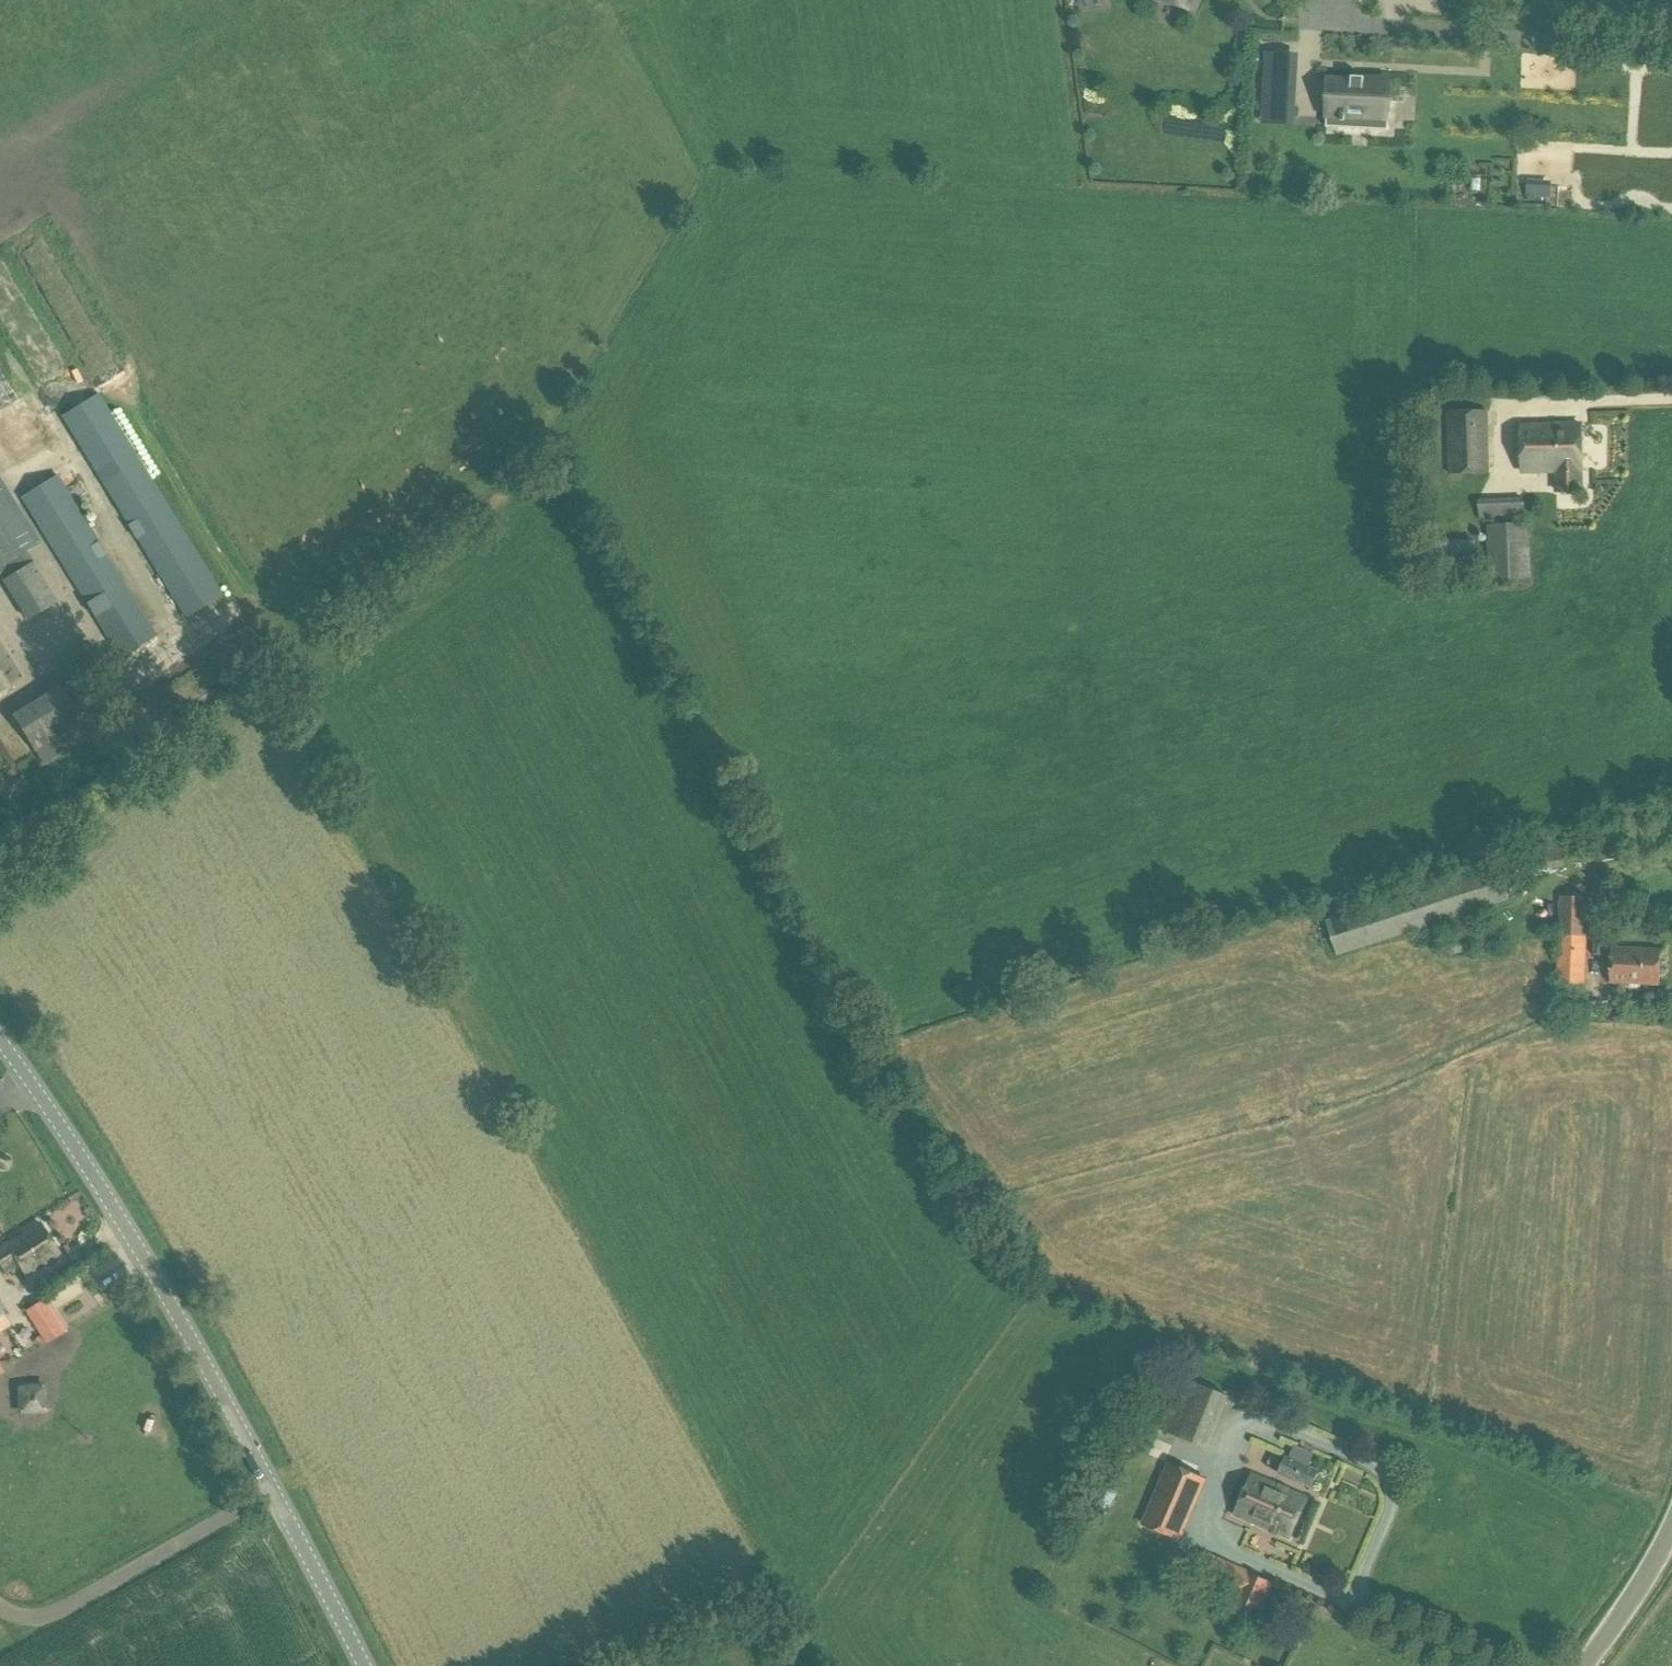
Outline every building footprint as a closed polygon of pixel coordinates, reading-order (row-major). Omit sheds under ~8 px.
[(1192,8),(1195,0),(1172,0),(1192,8)] [(1291,78),(1266,77),(1264,107),(1289,108),(1291,78)] [(1329,78),(1327,116),(1342,117),(1341,127),(1386,130),(1389,130),(1390,96),(1386,96),(1387,81),(1364,80),(1364,78),(1363,77),(1363,80),(1353,79),(1353,77),(1352,77),(1352,79),(1329,78)] [(101,394),(62,418),(186,619),(225,595),(101,394)] [(11,424),(0,403),(0,430),(11,424)] [(1489,411),(1447,412),(1449,474),(1491,474),(1489,411)] [(1581,424),(1521,426),(1523,474),(1556,472),(1557,492),(1583,491),(1581,424)] [(60,474),(21,498),(120,658),(159,635),(60,474)] [(39,542),(0,478),(0,566),(39,542)] [(1524,498),(1480,499),(1481,521),(1525,521),(1524,498)] [(1530,523),(1481,525),(1481,532),(1488,531),(1490,586),(1533,585),(1530,523)] [(1477,540),(1430,545),(1433,575),(1480,570),(1477,540)] [(35,561),(3,581),(29,621),(60,601),(35,561)] [(83,646),(61,660),(75,679),(96,665),(83,646)] [(8,686),(0,673),(0,691),(8,686)] [(62,685),(13,715),(45,766),(93,737),(84,723),(62,685)] [(12,766),(0,744),(0,773),(12,766)] [(1527,852),(1527,865),(1548,862),(1549,870),(1643,855),(1640,831),(1546,846),(1546,849),(1527,852)] [(1499,864),(1326,921),(1337,957),(1443,923),(1445,933),(1470,927),(1465,915),(1510,901),(1499,864)] [(1561,896),(1557,997),(1585,998),(1589,897),(1561,896)] [(1613,948),(1611,983),(1660,985),(1661,949),(1613,948)] [(6,1169),(10,1168),(13,1161),(12,1157),(0,1152),(0,1166),(6,1169)] [(0,1248),(0,1260),(7,1272),(19,1264),(27,1276),(61,1255),(41,1223),(0,1248)] [(98,1288),(114,1276),(105,1265),(90,1278),(98,1288)] [(43,1300),(25,1311),(46,1344),(64,1332),(43,1300)] [(1182,1377),(1160,1429),(1208,1449),(1229,1396),(1182,1377)] [(1286,1455),(1278,1473),(1312,1488),(1321,1469),(1310,1463),(1314,1454),(1296,1445),(1290,1457),(1286,1455)] [(1180,1539),(1206,1479),(1169,1463),(1143,1523),(1180,1539)] [(1254,1474),(1236,1515),(1290,1538),(1308,1497),(1254,1474)] [(1208,1548),(1196,1569),(1229,1585),(1226,1592),(1263,1611),(1277,1583),(1254,1572),(1255,1570),(1208,1548)]
